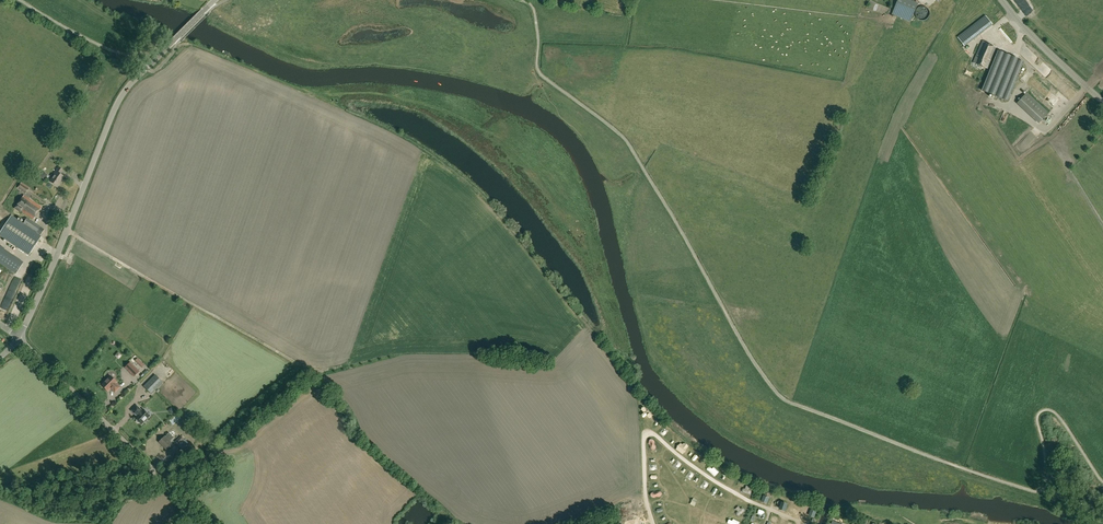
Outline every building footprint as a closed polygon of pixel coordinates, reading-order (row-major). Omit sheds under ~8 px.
[(918,4),(910,0),(898,0),(892,14),(910,22),(918,4)] [(965,46),(992,24),(986,15),(958,37),(965,46)] [(1006,27),(1004,29),(1011,38),(1013,36),(1006,27)] [(988,69),(997,47),(982,41),(976,55),(977,55),(973,63),(988,69)] [(1010,94),(1023,62),(1018,60),(1018,59),(998,51),(992,67),(995,68),(988,85),(1010,94)] [(1041,121),(1048,113),(1026,93),(1019,101),(1041,121)] [(57,187),(64,177),(60,174),(63,170),(58,167),(54,173),(55,174),(50,181),(57,187)] [(29,189),(21,183),(18,188),(21,190),(21,189),(23,191),(23,192),(26,194),(29,189)] [(33,220),(42,207),(24,195),(15,208),(20,212),(21,211),(33,220)] [(23,224),(11,216),(0,233),(0,235),(29,254),(41,236),(36,233),(37,232),(41,235),(44,230),(27,218),(23,224)] [(23,263),(0,248),(0,262),(16,273),(23,263)] [(134,376),(139,371),(130,363),(125,368),(134,376)] [(152,394),(163,383),(155,375),(144,387),(152,394)] [(115,393),(120,387),(116,383),(117,382),(111,376),(102,385),(108,391),(111,388),(115,393)] [(142,411),(137,406),(132,411),(137,416),(135,418),(137,420),(137,421),(137,422),(138,423),(139,423),(140,423),(141,425),(144,422),(145,423),(148,420),(147,419),(150,416),(144,410),(142,411)] [(167,450),(173,445),(165,436),(159,442),(167,450)] [(178,445),(184,439),(180,436),(175,442),(178,445)]
